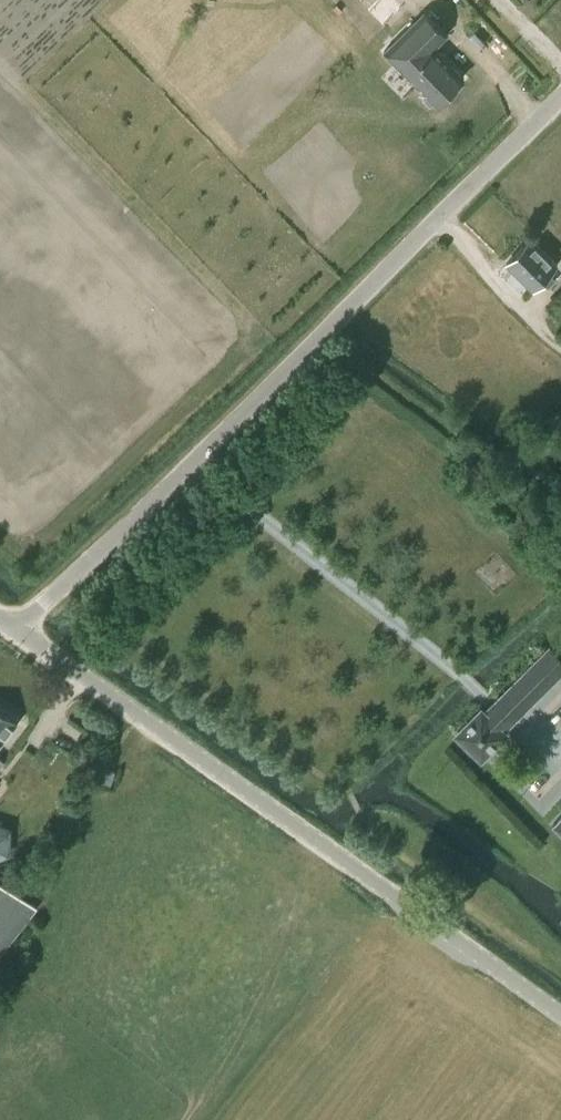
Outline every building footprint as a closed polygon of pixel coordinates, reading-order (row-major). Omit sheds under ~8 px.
[(336,3),(370,38),(401,7),(394,0),(339,0),(336,3)] [(437,104),(464,76),(434,47),(448,33),(424,9),(382,51),(437,104)] [(549,287),(556,279),(550,273),(558,264),(531,238),(506,264),(533,290),(542,281),(549,287)] [(547,305),(560,318),(560,291),(547,305)] [(518,716),(555,679),(536,660),(499,697),(518,716)] [(492,704),(483,712),(502,731),(511,722),(518,716),(499,697),(492,704)] [(17,722),(0,708),(0,746),(17,722)] [(483,712),(483,711),(482,710),(480,711),(481,712),(461,732),(460,731),(459,733),(460,734),(461,734),(481,754),(480,754),(482,755),(483,754),(503,734),(505,733),(503,731),(503,732),(502,731),(483,712)] [(13,855),(14,827),(0,822),(0,859),(13,855)]
